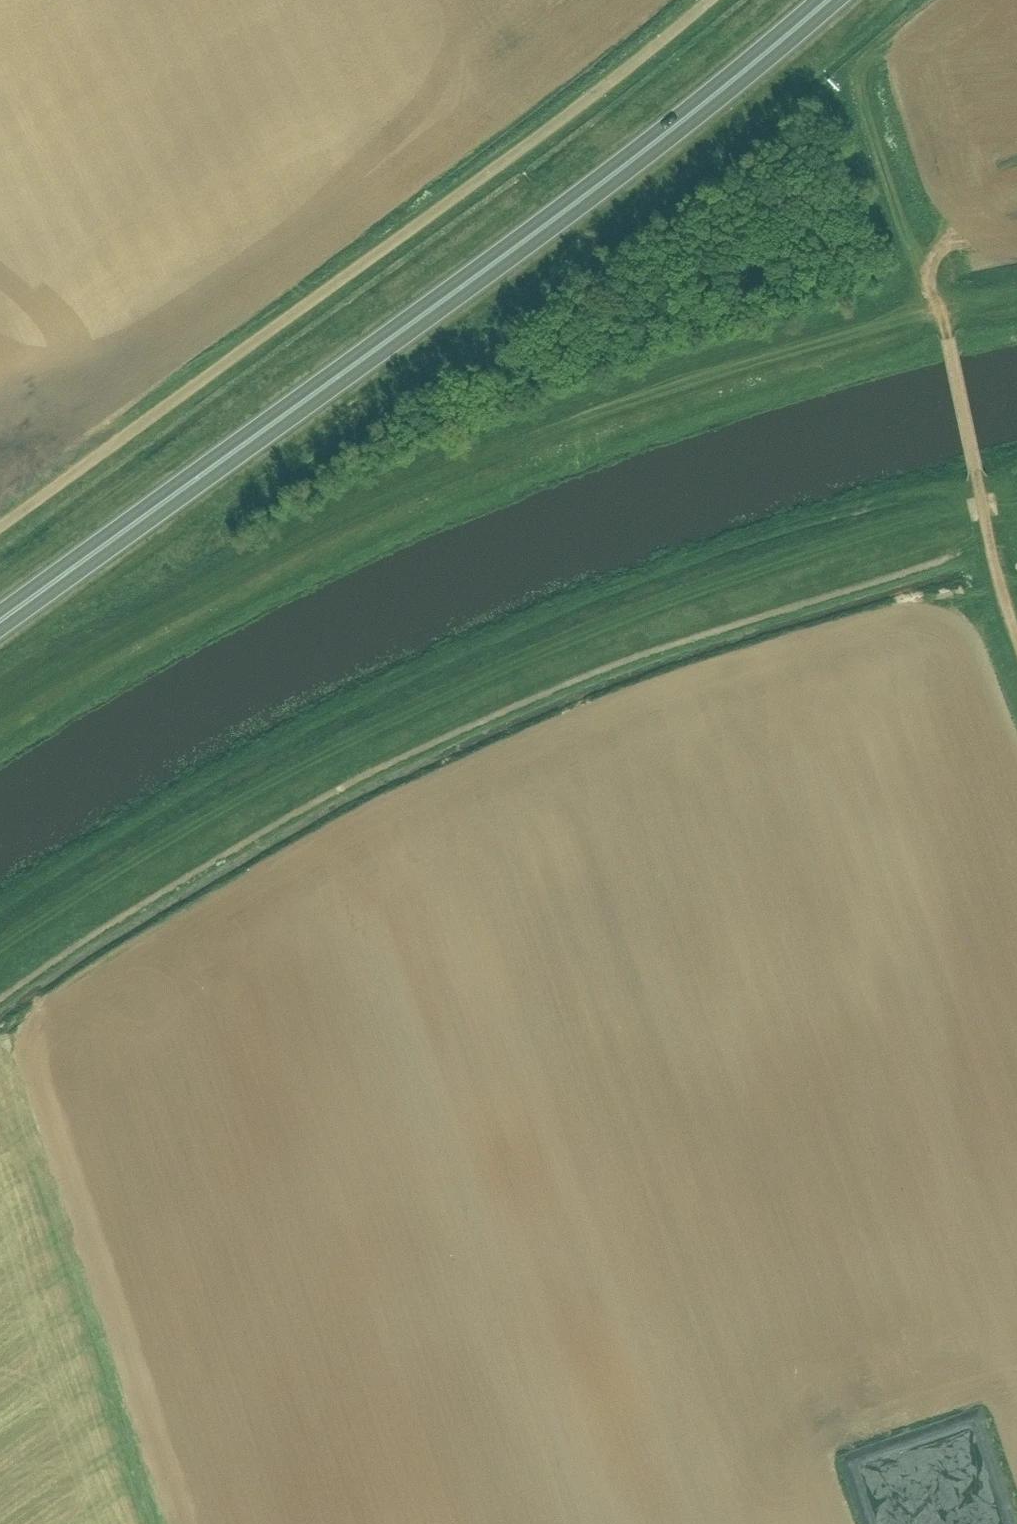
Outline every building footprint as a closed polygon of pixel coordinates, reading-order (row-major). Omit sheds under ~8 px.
[(50,559),(57,567),(69,558),(62,549),(50,559)]
